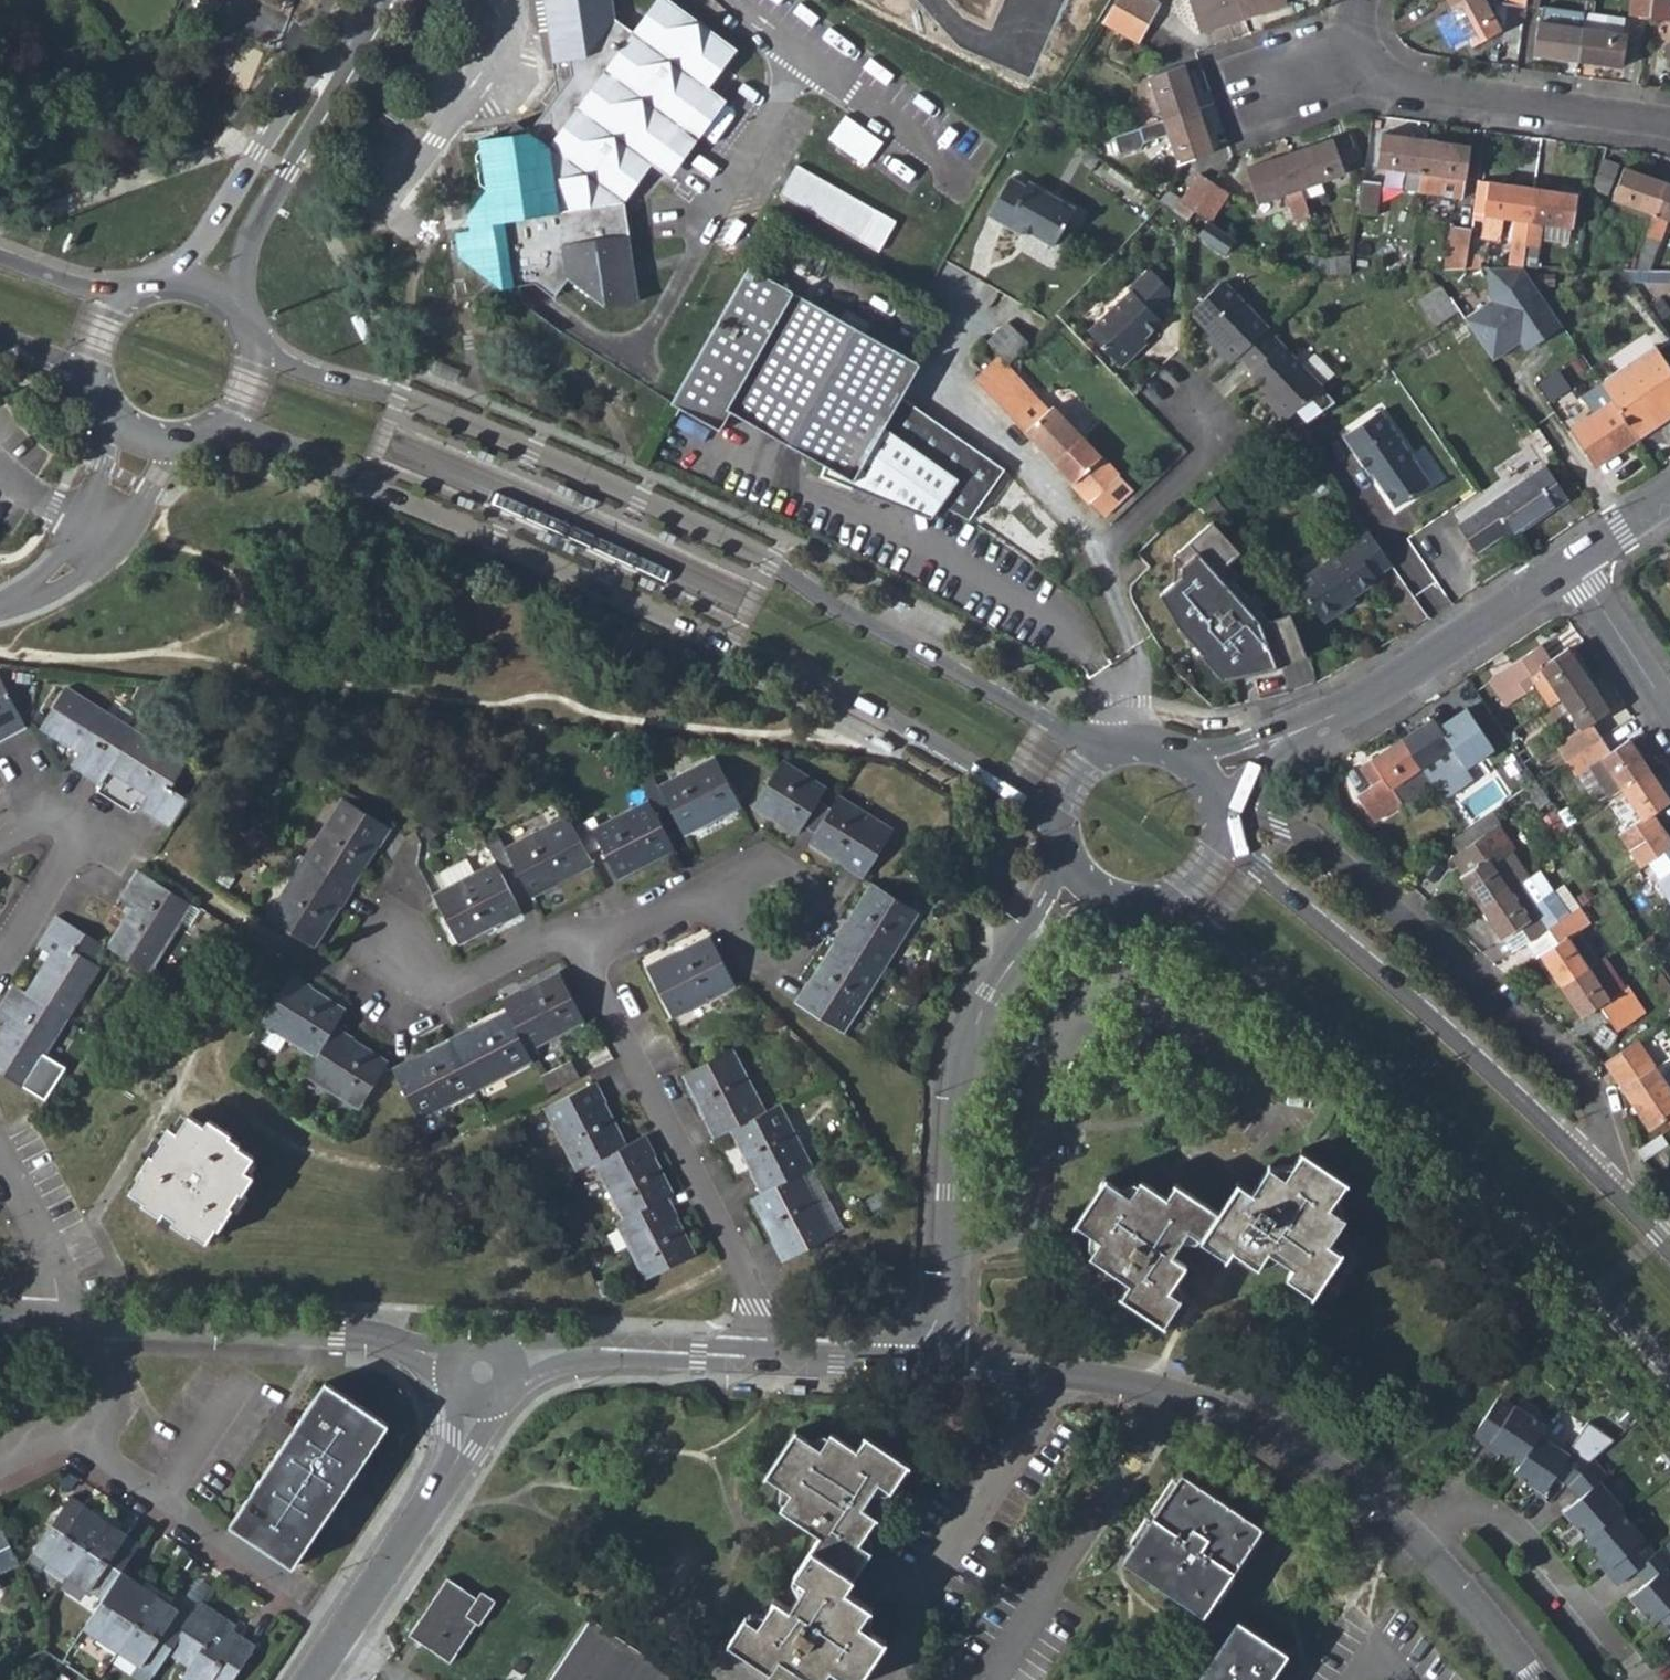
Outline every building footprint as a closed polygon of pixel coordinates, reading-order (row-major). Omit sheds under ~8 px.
[(442,243),(498,286),(535,280),(554,293),(567,274),(604,301),(637,296),(624,198),(651,161),(670,174),(725,99),(707,85),(735,47),(672,0),(653,0),(630,29),(613,15),(611,0),(542,0),(549,56),(567,56),(569,74),(529,127),(516,118),(506,131),(479,134),(485,184),(442,243)] [(1113,2),(1147,21),(1157,2),(1153,0),(1114,0),(1113,2)] [(1245,15),(1239,0),(1190,0),(1201,30),(1245,15)] [(1245,15),(1286,2),(1285,0),(1239,0),(1245,15)] [(1491,0),(1458,0),(1450,5),(1471,45),(1501,27),(1487,3),(1491,0)] [(1584,8),(1582,24),(1577,59),(1621,66),(1626,32),(1618,31),(1591,26),(1592,11),(1594,0),(1585,0),(1584,8)] [(1648,16),(1650,0),(1628,0),(1627,13),(1648,16)] [(1648,16),(1669,19),(1669,18),(1669,0),(1650,0),(1648,16)] [(1136,40),(1147,21),(1113,2),(1104,14),(1101,21),(1136,40)] [(1542,20),(1582,24),(1584,8),(1546,3),(1542,20)] [(1591,26),(1618,31),(1620,13),(1592,11),(1591,26)] [(1532,53),(1577,59),(1582,24),(1542,20),(1537,20),(1532,53)] [(1150,76),(1163,117),(1198,107),(1183,63),(1150,76)] [(1212,150),(1198,107),(1163,117),(1139,125),(1144,140),(1168,133),(1178,161),(1212,150)] [(848,112),(830,136),(867,163),(884,139),(848,112)] [(1349,130),(1289,151),(1301,187),(1344,172),(1342,166),(1356,160),(1357,154),(1349,130)] [(1405,187),(1419,188),(1426,138),(1381,132),(1376,164),(1407,169),(1405,187)] [(1469,144),(1426,138),(1419,188),(1435,191),(1438,174),(1465,176),(1469,144)] [(1296,219),(1310,215),(1301,187),(1289,151),(1246,166),(1258,201),(1288,192),(1296,219)] [(1600,158),(1591,184),(1608,190),(1617,164),(1600,158)] [(792,164),(777,194),(880,250),(896,220),(792,164)] [(1613,197),(1654,212),(1666,181),(1623,166),(1613,197)] [(1198,172),(1173,208),(1185,219),(1192,210),(1212,181),(1198,172)] [(1010,176),(988,215),(1020,233),(1022,229),(1053,244),(1074,205),(1029,180),(1026,185),(1010,176)] [(1379,181),(1364,180),(1360,208),(1376,211),(1379,181)] [(1227,190),(1212,181),(1192,210),(1206,218),(1208,220),(1227,190)] [(1514,219),(1508,264),(1520,264),(1521,264),(1533,187),(1489,181),(1483,236),(1501,239),(1504,217),(1514,219)] [(1666,181),(1654,212),(1634,268),(1650,268),(1669,217),(1669,218),(1669,182),(1666,181)] [(1576,192),(1533,187),(1521,264),(1537,265),(1542,223),(1571,227),(1576,192)] [(1208,220),(1206,218),(1196,234),(1224,251),(1233,235),(1208,220)] [(1452,223),(1445,268),(1467,266),(1468,252),(1472,225),(1452,223)] [(1481,254),(1468,252),(1467,266),(1480,265),(1481,254)] [(1308,254),(1306,265),(1329,272),(1323,257),(1308,254)] [(1494,264),(1487,265),(1489,295),(1493,299),(1464,318),(1493,359),(1520,341),(1526,349),(1562,324),(1520,264),(1508,264),(1494,264)] [(899,392),(918,359),(748,265),(670,402),(720,428),(731,410),(825,463),(819,474),(879,497),(895,476),(942,503),(970,520),(972,518),(1004,469),(899,392)] [(1171,289),(1151,267),(1129,288),(1131,290),(1093,325),(1092,334),(1119,361),(1126,362),(1135,353),(1135,346),(1144,338),(1162,320),(1156,314),(1171,301),(1171,289)] [(1656,280),(1656,269),(1650,268),(1634,268),(1619,267),(1627,279),(1656,280)] [(1226,282),(1219,281),(1192,307),(1192,314),(1211,333),(1221,344),(1217,348),(1230,362),(1238,354),(1267,326),(1268,325),(1226,282)] [(1436,323),(1458,309),(1449,295),(1428,310),(1436,323)] [(1006,320),(978,348),(989,361),(999,353),(1003,350),(1010,357),(1026,341),(1006,320)] [(1282,415),(1289,415),(1322,382),(1267,326),(1238,354),(1253,370),(1249,374),(1273,399),(1273,406),(1282,415)] [(1217,348),(1221,344),(1211,333),(1206,337),(1217,348)] [(1147,341),(1144,338),(1135,346),(1135,353),(1147,341)] [(1601,380),(1639,434),(1669,413),(1669,367),(1654,345),(1601,380)] [(999,353),(976,376),(1108,516),(1136,489),(1133,486),(1097,447),(1053,404),(1050,407),(999,353)] [(436,357),(431,369),(459,380),(464,368),(436,357)] [(1639,434),(1601,380),(1580,395),(1592,414),(1571,428),(1595,464),(1639,434)] [(1273,399),(1266,392),(1262,396),(1273,406),(1273,399)] [(1378,409),(1343,434),(1370,473),(1373,471),(1396,504),(1428,480),(1378,409)] [(479,450),(476,457),(491,463),(494,456),(479,450)] [(1545,465),(1490,502),(1508,529),(1511,534),(1567,496),(1545,465)] [(942,503),(895,476),(879,497),(930,518),(942,503)] [(458,496),(454,503),(470,510),(473,503),(458,496)] [(1476,549),(1508,529),(1490,502),(1458,523),(1476,549)] [(1242,551),(1214,520),(1174,556),(1182,565),(1181,575),(1160,594),(1178,626),(1202,653),(1200,655),(1222,679),(1248,674),(1247,669),(1266,663),(1268,669),(1308,656),(1293,613),(1271,620),(1223,567),(1242,551)] [(660,529),(656,536),(672,544),(675,537),(660,529)] [(537,530),(534,538),(552,546),(572,555),(576,547),(537,530)] [(1373,572),(1390,560),(1368,530),(1350,542),(1351,545),(1297,583),(1324,622),(1343,609),(1339,602),(1377,577),(1373,572)] [(638,578),(635,585),(650,592),(654,585),(638,578)] [(902,608),(906,601),(887,592),(884,599),(902,608)] [(1561,702),(1590,682),(1568,649),(1550,660),(1541,648),(1488,683),(1504,709),(1533,689),(1547,710),(1561,702)] [(26,730),(0,682),(0,744),(26,730)] [(1581,752),(1601,739),(1592,724),(1610,711),(1590,682),(1561,702),(1579,730),(1554,747),(1565,763),(1581,752)] [(109,771),(132,732),(64,690),(41,728),(79,752),(70,766),(99,785),(109,771)] [(1438,715),(1400,742),(1420,771),(1452,750),(1464,768),(1494,749),(1467,707),(1445,724),(1438,715)] [(186,765),(132,732),(109,771),(147,796),(139,809),(169,828),(185,801),(170,791),(186,765)] [(891,749),(895,743),(878,732),(874,738),(891,749)] [(1599,760),(1621,793),(1651,772),(1629,739),(1610,751),(1601,739),(1581,752),(1590,765),(1599,760)] [(1420,771),(1400,742),(1360,769),(1372,787),(1357,797),(1375,824),(1430,786),(1420,771)] [(648,803),(653,812),(665,806),(682,837),(740,807),(715,759),(657,789),(653,780),(640,787),(648,803)] [(814,836),(830,810),(819,802),(826,790),(781,763),(752,809),(796,837),(802,829),(814,836)] [(1628,851),(1662,829),(1653,815),(1669,801),(1669,799),(1651,772),(1621,793),(1640,821),(1617,837),(1628,851)] [(838,798),(830,810),(814,836),(808,845),(863,879),(893,832),(838,798)] [(342,800),(306,858),(351,887),(388,828),(342,800)] [(586,822),(573,830),(587,856),(600,850),(616,881),(673,851),(653,812),(648,803),(592,832),(586,822)] [(1450,840),(1459,854),(1497,828),(1488,814),(1462,832),(1450,840)] [(587,856),(573,830),(567,819),(505,851),(499,841),(487,849),(495,865),(500,875),(514,867),(530,899),(592,866),(587,856)] [(1456,873),(1481,911),(1530,878),(1511,850),(1514,848),(1499,827),(1497,828),(1459,854),(1466,866),(1456,873)] [(1448,861),(1456,873),(1466,866),(1459,854),(1448,861)] [(351,887),(306,858),(267,919),(313,948),(351,887)] [(441,877),(446,889),(474,875),(468,862),(441,877)] [(446,889),(432,896),(439,910),(458,946),(521,914),(500,875),(495,865),(474,875),(446,889)] [(1530,878),(1543,899),(1553,892),(1540,871),(1530,878)] [(189,905),(137,872),(136,872),(118,901),(132,910),(107,949),(146,973),(189,905)] [(1654,884),(1669,908),(1669,872),(1654,884)] [(1570,917),(1553,892),(1543,899),(1530,878),(1481,911),(1500,940),(1503,939),(1520,928),(1530,943),(1549,931),(1570,917)] [(1553,892),(1570,917),(1581,909),(1564,885),(1553,892)] [(872,886),(834,946),(880,974),(916,915),(872,886)] [(1539,957),(1561,990),(1590,970),(1568,937),(1578,931),(1589,923),(1581,909),(1570,917),(1549,931),(1558,944),(1539,957)] [(27,994),(67,1018),(99,968),(93,964),(103,948),(93,940),(55,917),(36,946),(51,956),(27,994)] [(1503,939),(1513,955),(1530,943),(1520,928),(1503,939)] [(1530,943),(1539,957),(1558,944),(1549,931),(1530,943)] [(1568,937),(1590,970),(1600,964),(1578,931),(1568,937)] [(733,987),(708,939),(647,970),(672,1020),(733,987)] [(880,974),(834,946),(797,1005),(842,1034),(880,974)] [(1590,970),(1608,998),(1623,989),(1604,961),(1600,964),(1590,970)] [(1627,986),(1623,989),(1608,998),(1590,970),(1561,990),(1580,1018),(1599,1006),(1617,1031),(1644,1012),(1627,986)] [(502,1004),(507,1013),(527,1053),(583,1023),(558,974),(502,1004)] [(261,1023),(315,1057),(334,1028),(343,1011),(290,977),(261,1023)] [(13,984),(0,1006),(0,1018),(8,1024),(0,1037),(0,1073),(45,1101),(67,1068),(44,1054),(67,1018),(27,994),(13,984)] [(527,1053),(507,1013),(451,1042),(475,1090),(532,1061),(527,1053)] [(334,1028),(315,1057),(304,1074),(358,1110),(388,1063),(334,1028)] [(1654,1029),(1643,1038),(1657,1058),(1669,1049),(1654,1029)] [(1602,1061),(1646,1128),(1669,1112),(1669,1095),(1667,1091),(1669,1089),(1669,1063),(1667,1058),(1652,1067),(1634,1040),(1602,1061)] [(417,1119),(475,1090),(451,1042),(393,1071),(417,1119)] [(730,1132),(764,1114),(732,1052),(683,1078),(715,1139),(730,1132)] [(532,1061),(540,1078),(546,1075),(538,1059),(532,1061)] [(571,1062),(546,1075),(540,1078),(547,1092),(578,1077),(571,1062)] [(578,1172),(594,1163),(625,1147),(593,1083),(545,1109),(578,1172)] [(778,1107),(764,1114),(730,1132),(762,1195),(799,1175),(811,1169),(778,1107)] [(137,1177),(139,1178),(130,1193),(145,1202),(143,1205),(160,1217),(164,1212),(175,1219),(173,1224),(189,1236),(192,1233),(206,1242),(215,1228),(218,1230),(232,1209),(229,1207),(239,1194),(242,1194),(253,1178),(244,1172),(253,1159),(237,1149),(239,1145),(228,1138),(229,1136),(207,1122),(204,1127),(188,1118),(176,1135),(168,1129),(160,1142),(162,1144),(153,1158),(150,1156),(137,1177)] [(625,1147),(594,1163),(623,1220),(665,1199),(671,1195),(642,1138),(625,1147)] [(1287,1276),(1313,1294),(1341,1251),(1328,1243),(1345,1217),(1330,1206),(1345,1180),(1304,1153),(1287,1177),(1270,1167),(1253,1191),(1240,1183),(1218,1214),(1176,1185),(1167,1198),(1141,1181),(1129,1198),(1105,1181),(1076,1223),(1100,1241),(1091,1256),(1130,1284),(1122,1297),(1164,1324),(1180,1300),(1168,1292),(1185,1266),(1172,1256),(1189,1232),(1227,1257),(1233,1249),(1258,1265),(1270,1250),(1295,1265),(1287,1276)] [(799,1175),(762,1195),(752,1200),(785,1262),(831,1238),(799,1175)] [(694,1255),(665,1199),(623,1220),(615,1224),(646,1281),(694,1255)] [(292,1567),(385,1428),(387,1425),(383,1423),(325,1384),(229,1525),(292,1567)] [(1497,1396),(1469,1436),(1498,1458),(1501,1452),(1518,1465),(1540,1433),(1546,1425),(1514,1403),(1512,1408),(1497,1396)] [(846,1679),(860,1679),(885,1642),(861,1624),(870,1610),(846,1592),(872,1551),(860,1543),(876,1518),(863,1509),(878,1485),(891,1493),(909,1467),(865,1439),(856,1450),(831,1433),(820,1449),(795,1432),(765,1477),(790,1494),(780,1510),(819,1537),(794,1577),(805,1585),(789,1609),(775,1600),(759,1625),(746,1617),(728,1643),(770,1671),(778,1659),(811,1679),(825,1679),(831,1671),(846,1679)] [(1540,1433),(1518,1465),(1512,1473),(1539,1493),(1550,1477),(1563,1489),(1592,1458),(1572,1444),(1566,1452),(1540,1433)] [(1618,1511),(1595,1482),(1604,1474),(1592,1458),(1563,1489),(1572,1500),(1556,1513),(1579,1544),(1614,1515),(1618,1511)] [(1122,1561),(1203,1615),(1263,1528),(1182,1474),(1122,1561)] [(66,1578),(109,1515),(97,1508),(92,1514),(83,1509),(85,1506),(70,1496),(31,1554),(66,1578)] [(123,1525),(109,1515),(66,1578),(101,1601),(120,1574),(140,1544),(129,1536),(127,1538),(119,1532),(123,1525)] [(1623,1579),(1646,1560),(1632,1542),(1634,1540),(1614,1515),(1579,1544),(1577,1546),(1587,1558),(1582,1562),(1606,1594),(1623,1579)] [(20,1565),(3,1530),(0,1531),(0,1576),(20,1565)] [(1657,1568),(1663,1564),(1654,1553),(1646,1560),(1623,1579),(1630,1589),(1617,1599),(1643,1631),(1650,1625),(1669,1608),(1669,1585),(1657,1568)] [(139,1588),(120,1574),(101,1601),(82,1630),(117,1653),(158,1593),(142,1583),(139,1588)] [(408,1637),(450,1664),(476,1625),(479,1627),(495,1603),(481,1593),(477,1599),(447,1579),(408,1637)] [(167,1653),(190,1620),(175,1611),(172,1614),(165,1610),(171,1601),(158,1593),(117,1653),(152,1676),(167,1653)] [(1650,1625),(1669,1650),(1669,1608),(1650,1625)] [(190,1620),(167,1653),(188,1667),(180,1679),(181,1679),(232,1679),(255,1646),(241,1636),(238,1640),(231,1635),(236,1627),(222,1618),(211,1634),(190,1620)] [(588,1621),(548,1679),(677,1679),(588,1621)] [(1287,1654),(1237,1621),(1196,1679),(1269,1679),(1287,1654)]
